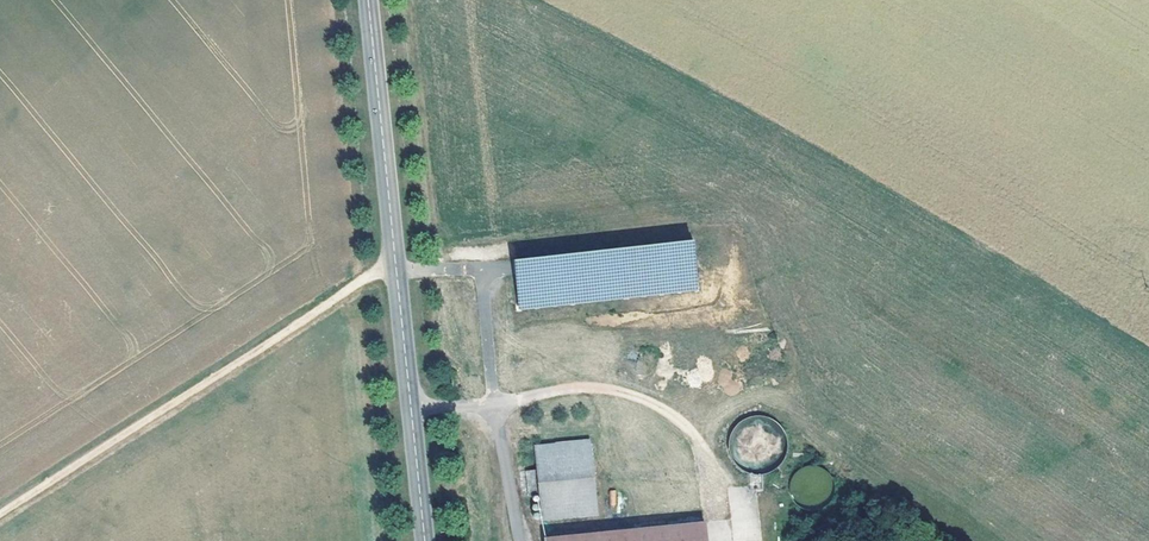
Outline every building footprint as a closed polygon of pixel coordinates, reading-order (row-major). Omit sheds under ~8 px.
[(635,371),(644,373),(646,362),(637,360),(635,371)] [(772,469),(788,428),(749,413),(734,454),(772,469)] [(526,497),(536,497),(538,523),(550,522),(594,518),(587,444),(531,449),(534,473),(524,473),(526,497)] [(751,528),(758,516),(746,509),(741,518),(748,522),(746,525),(751,528)] [(701,522),(541,539),(541,540),(703,540),(701,522)]
